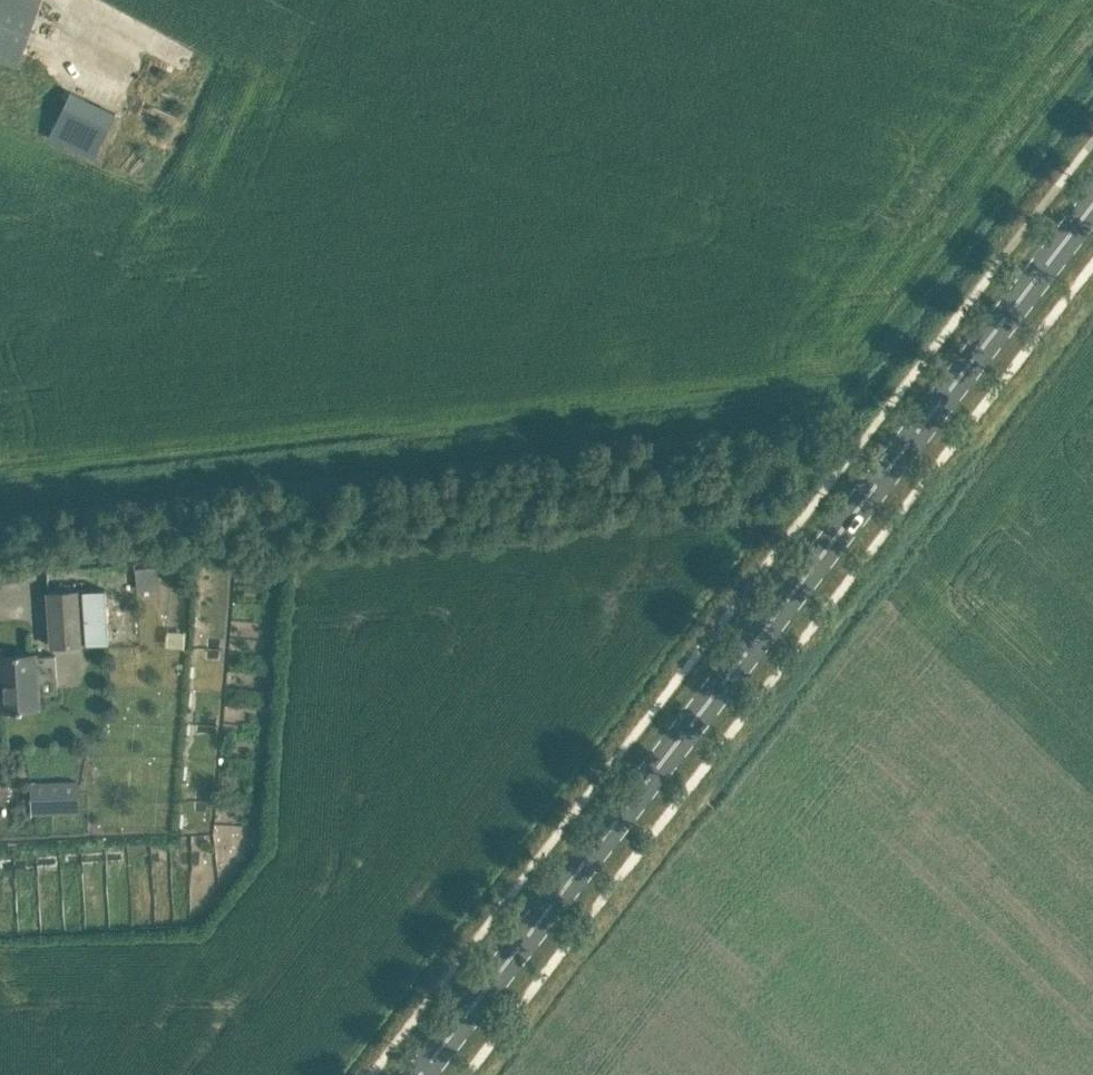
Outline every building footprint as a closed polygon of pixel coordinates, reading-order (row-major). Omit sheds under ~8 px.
[(17,64),(39,0),(0,0),(0,58),(17,64)] [(47,135),(92,156),(98,142),(53,121),(47,135)] [(109,641),(106,588),(48,591),(52,645),(109,641)] [(14,654),(0,655),(0,696),(1,709),(17,708),(17,710),(39,708),(36,671),(55,669),(54,653),(35,655),(35,651),(13,652),(14,654)] [(76,780),(29,781),(30,813),(77,811),(80,811),(79,780),(76,780)]
